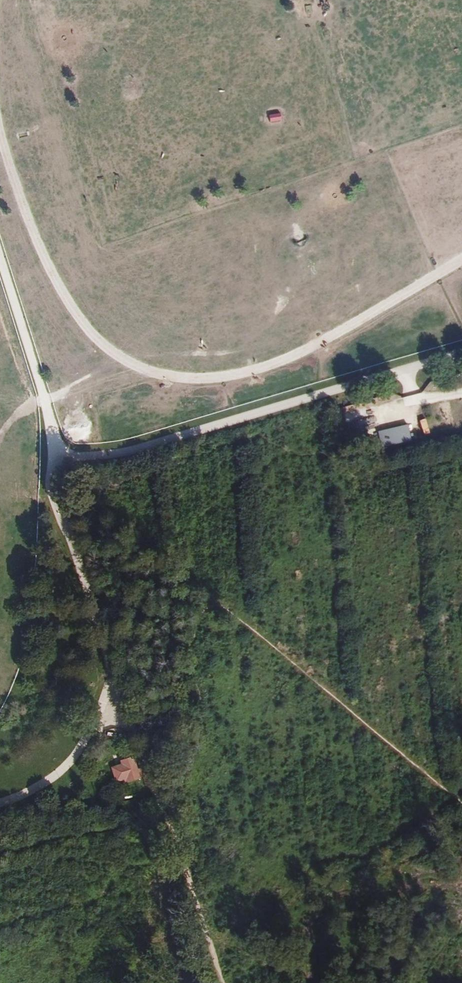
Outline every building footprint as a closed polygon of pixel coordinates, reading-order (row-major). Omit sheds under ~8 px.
[(267,115),(269,123),(281,121),(279,113),(267,115)] [(420,420),(423,434),(429,433),(426,418),(420,420)] [(377,430),(380,446),(411,441),(408,424),(377,430)] [(122,763),(111,766),(115,778),(117,778),(118,782),(140,775),(139,770),(136,770),(132,757),(121,760),(122,763)]
